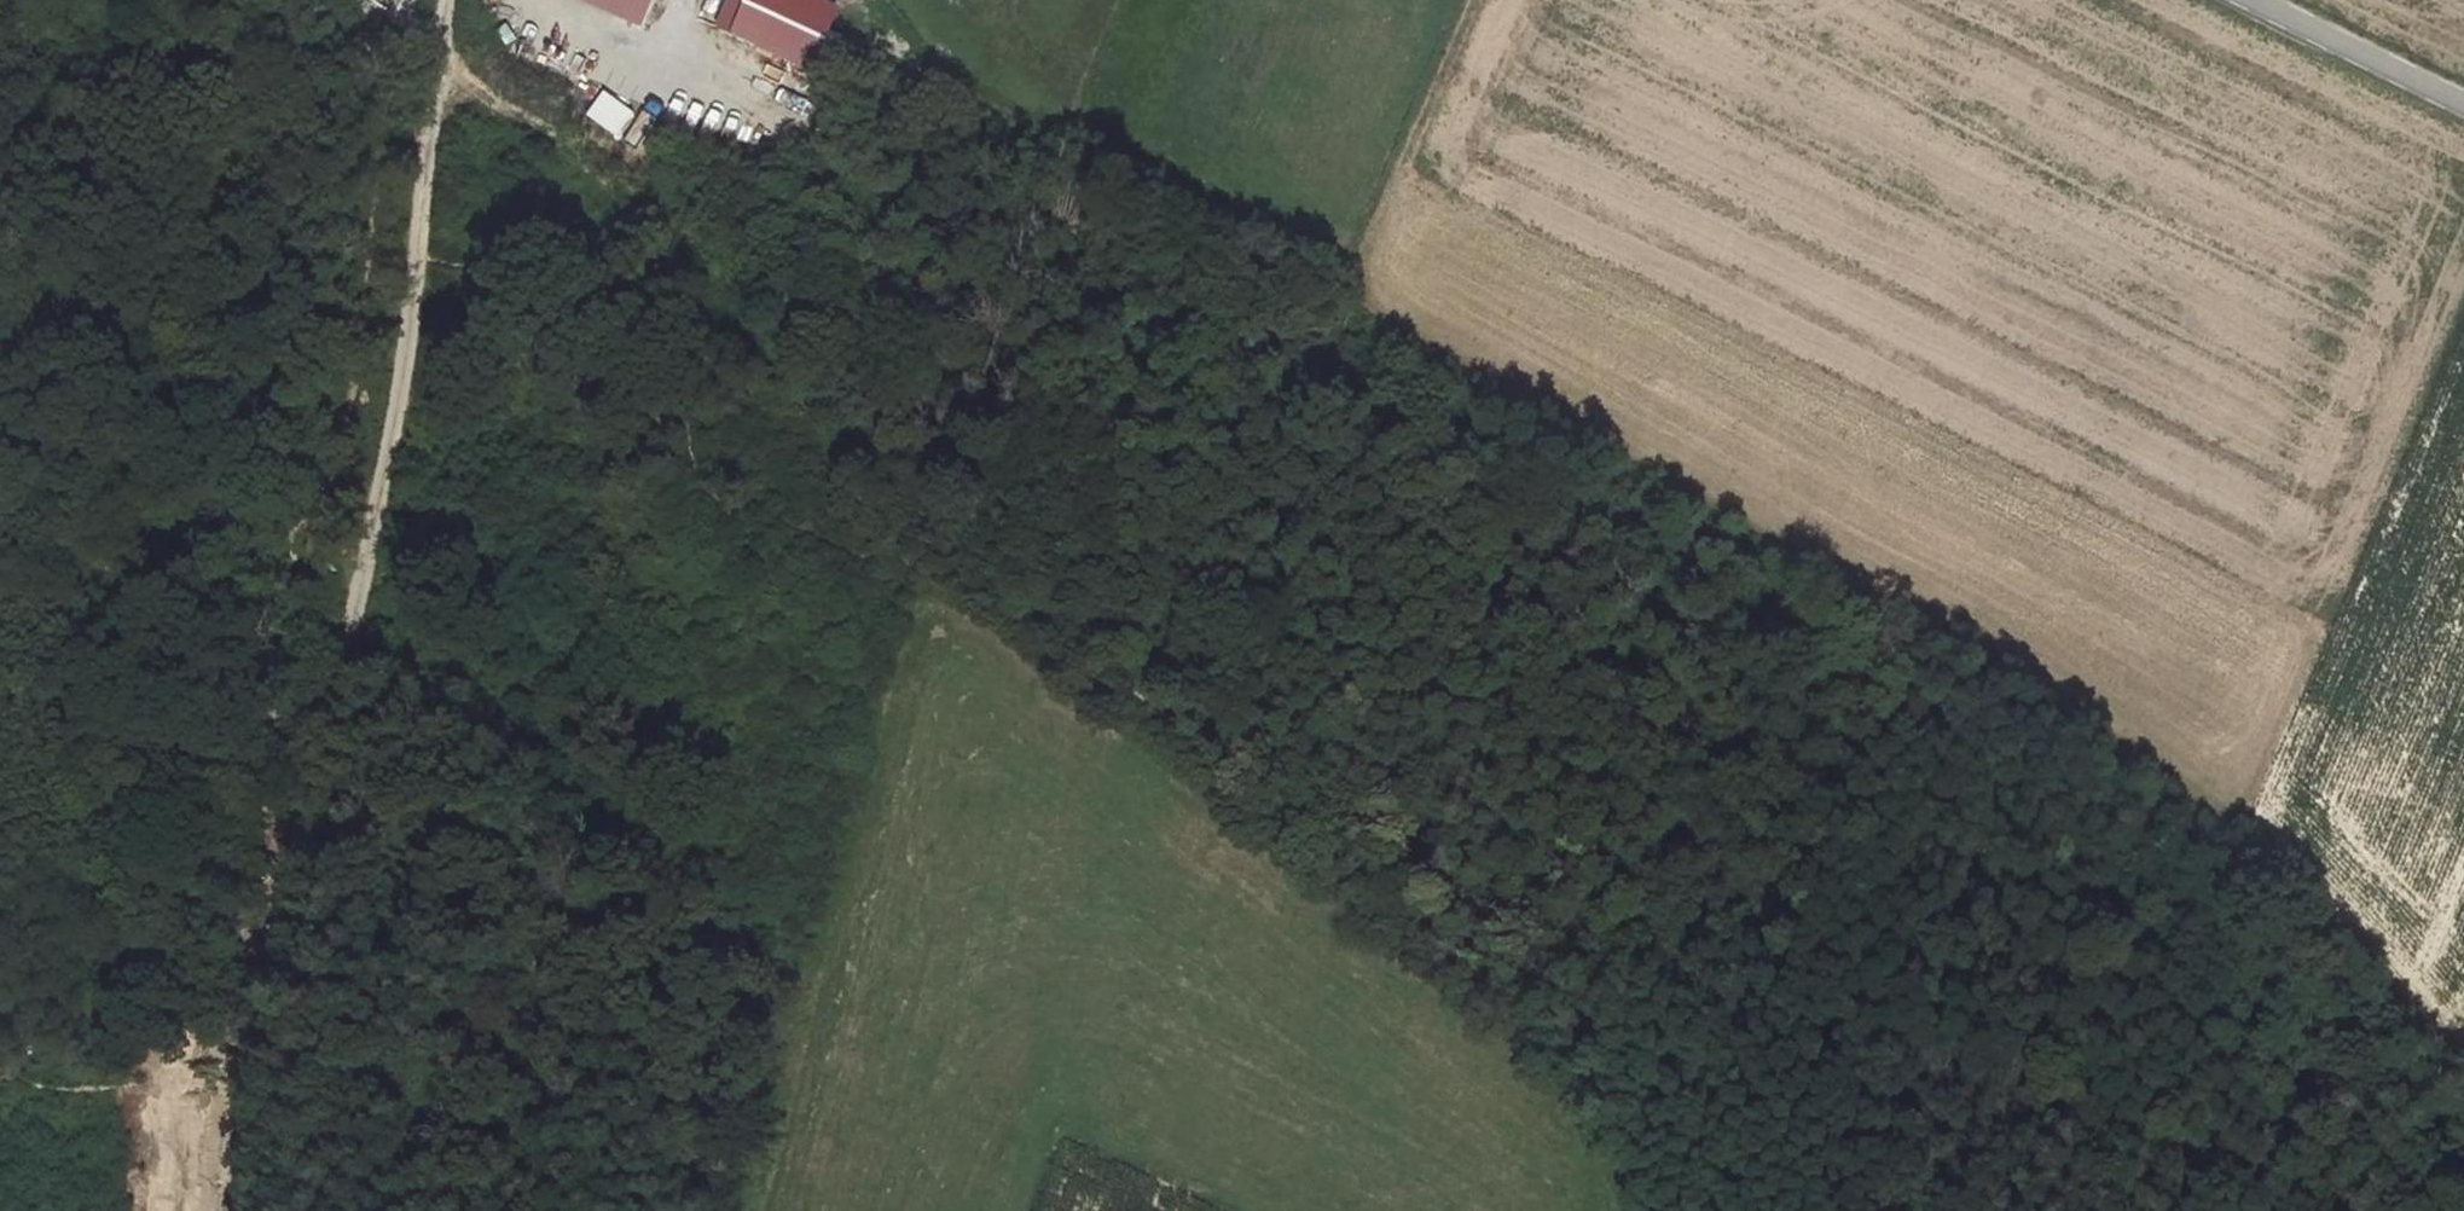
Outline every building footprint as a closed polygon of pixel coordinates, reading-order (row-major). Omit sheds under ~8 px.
[(657,0),(594,0),(646,23),(657,0)] [(835,0),(750,0),(736,31),(817,70),(846,5),(835,0)]
